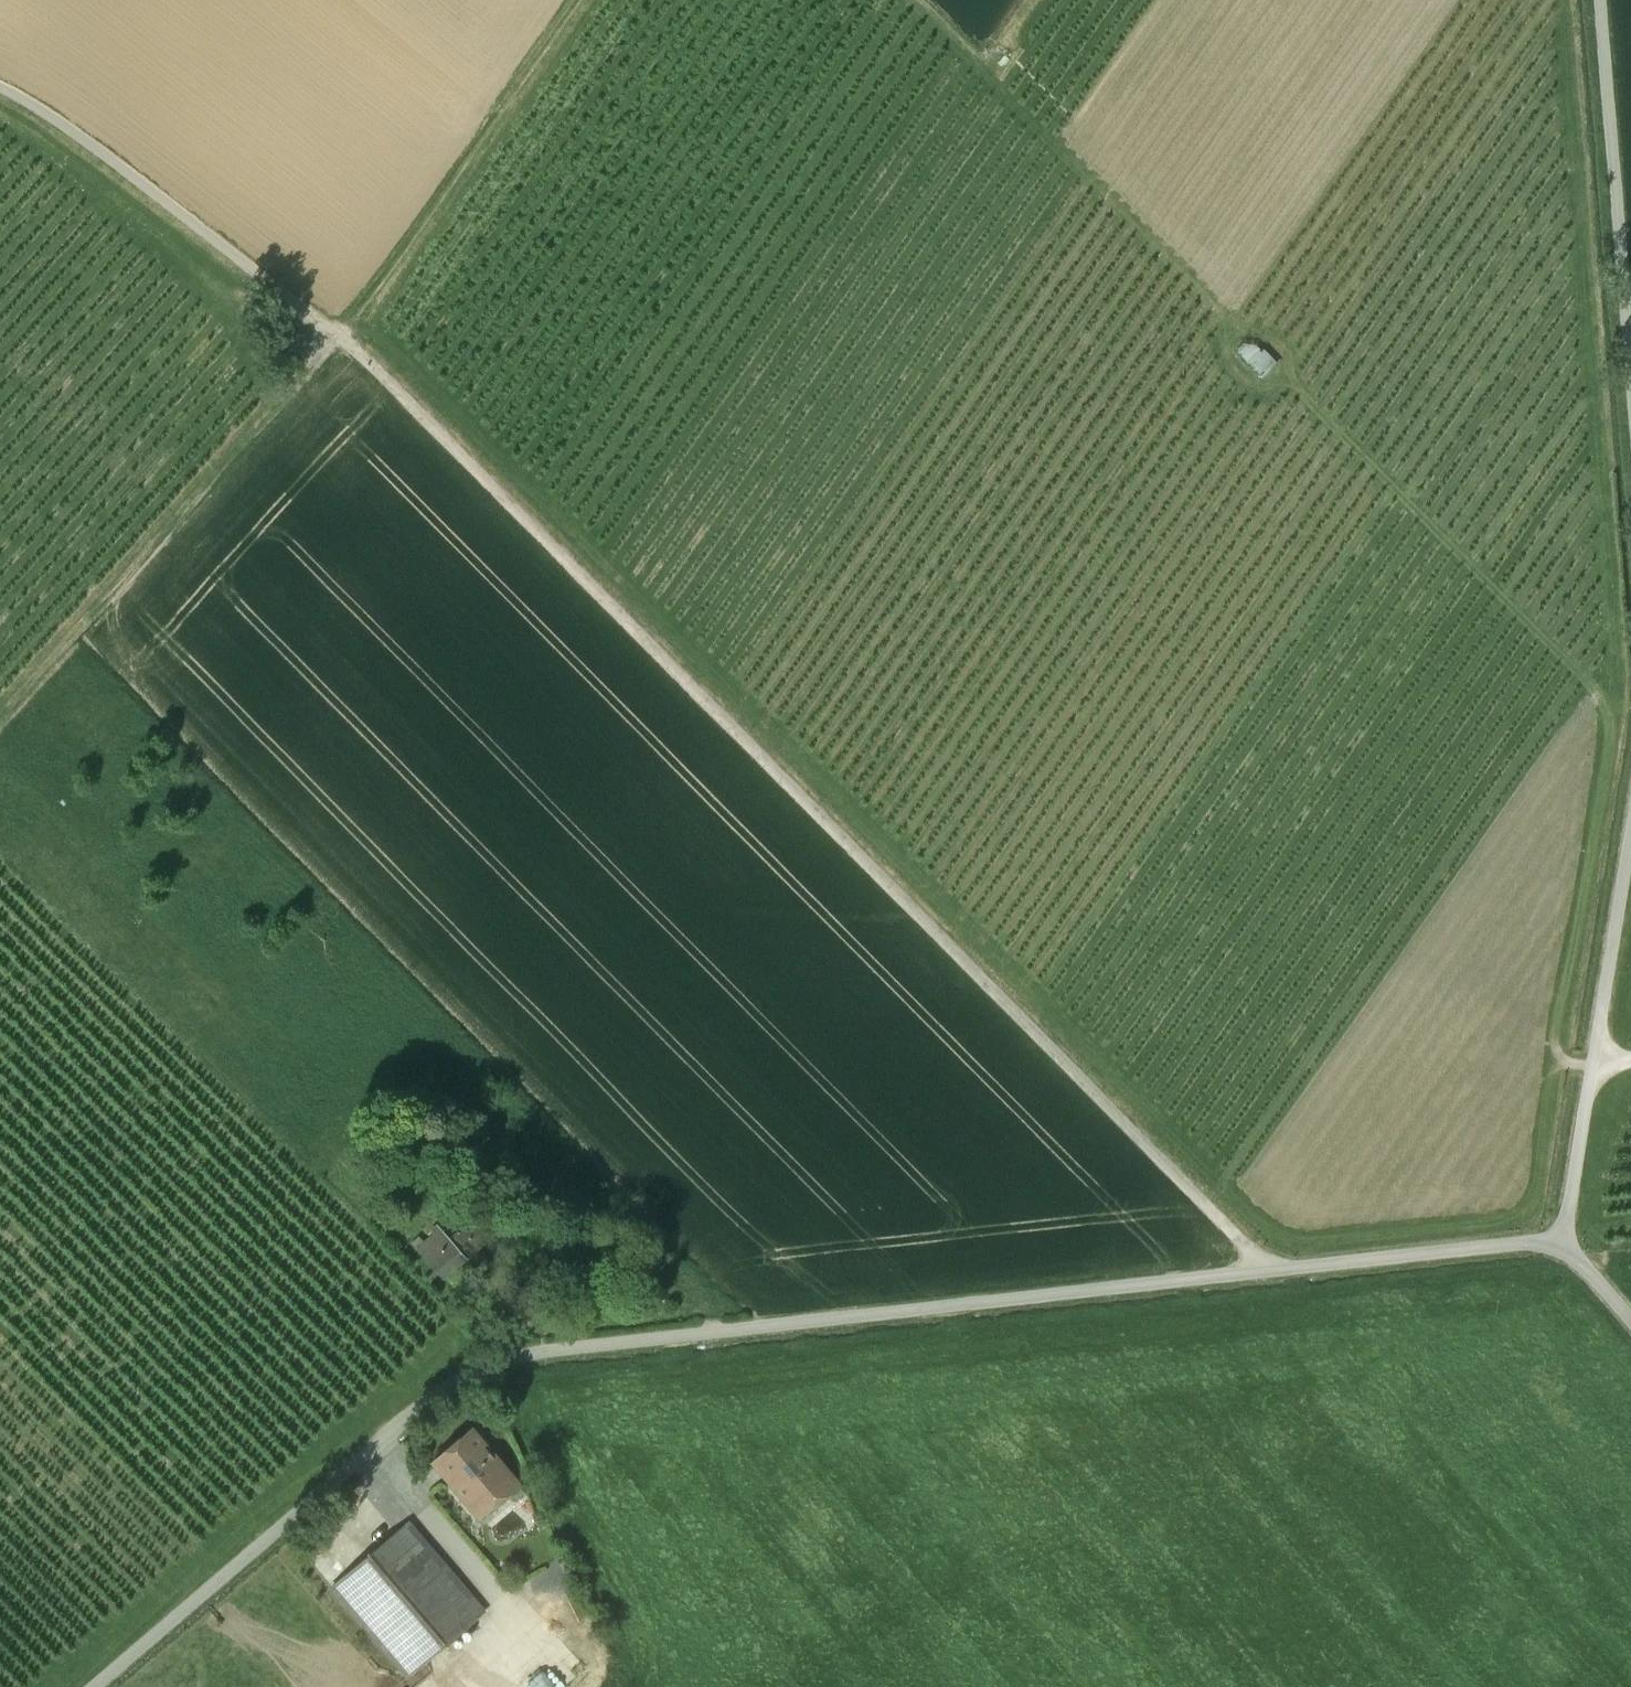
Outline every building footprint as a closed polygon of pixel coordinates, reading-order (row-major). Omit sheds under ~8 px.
[(306,350),(304,335),(290,337),(292,352),(306,350)] [(434,1233),(416,1249),(442,1279),(494,1233),(480,1217),(452,1242),(437,1225),(432,1230),(434,1233)] [(516,1483),(472,1431),(438,1460),(458,1483),(457,1489),(465,1499),(472,1499),(476,1496),(486,1508),(516,1483)] [(408,1523),(332,1587),(408,1677),(484,1613),(408,1523)]
